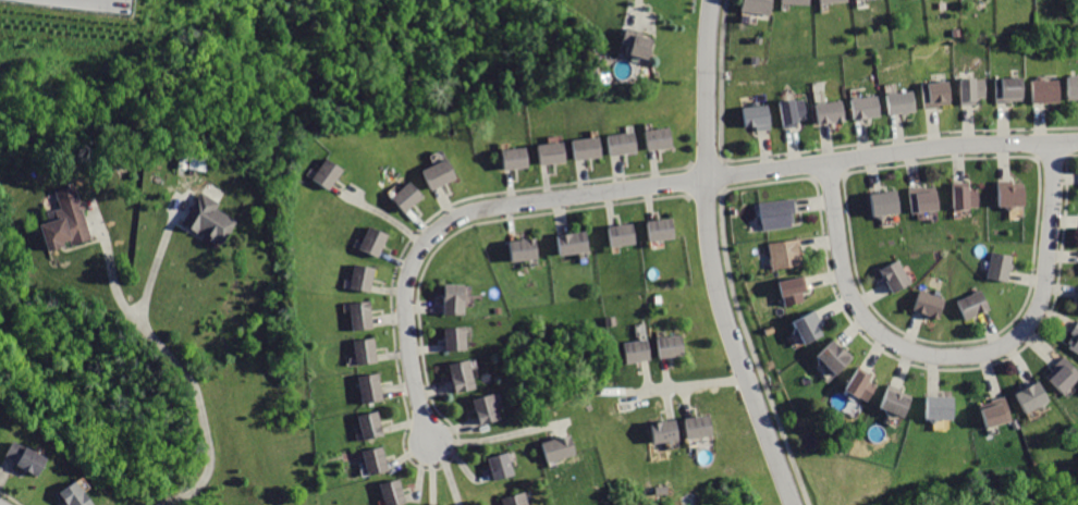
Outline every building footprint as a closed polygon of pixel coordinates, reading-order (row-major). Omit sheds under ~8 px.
[(746,9),(774,12),(776,0),(747,0),(746,9)] [(627,28),(623,45),(629,46),(627,52),(653,60),(659,40),(645,36),(646,33),(634,29),(627,28)] [(1066,100),(1077,100),(1077,76),(1066,76),(1066,100)] [(965,79),(966,106),(982,104),(982,99),(990,99),(989,78),(965,79)] [(997,78),(999,104),(1014,103),(1014,100),(1027,100),(1027,78),(997,78)] [(924,85),(928,110),(943,108),(942,104),(955,102),(953,81),(924,85)] [(1034,82),(1036,103),(1065,102),(1064,81),(1034,82)] [(890,95),(893,115),(920,110),(917,90),(890,95)] [(854,101),(857,122),(884,118),(881,97),(854,101)] [(783,103),(786,128),(804,126),(803,120),(811,119),(808,99),(783,103)] [(819,107),(822,125),(850,121),(847,101),(819,107)] [(747,110),(750,127),(760,125),(761,133),(777,130),(773,106),(747,110)] [(648,133),(650,150),(677,146),(674,128),(648,133)] [(610,137),(613,156),(641,151),(638,133),(610,137)] [(575,141),(577,160),(607,156),(603,137),(575,141)] [(540,145),(543,164),(569,160),(566,140),(540,145)] [(503,151),(505,170),(531,165),(529,147),(503,151)] [(326,159),(313,180),(330,190),(333,185),(343,170),(326,159)] [(449,160),(424,173),(433,192),(457,178),(449,160)] [(1002,182),(1003,206),(1030,205),(1029,187),(1019,188),(1019,181),(1002,182)] [(956,183),(958,209),(984,207),(983,190),(973,192),(973,182),(956,183)] [(413,183),(394,200),(406,214),(425,197),(413,183)] [(42,224),(50,253),(97,239),(91,221),(82,184),(59,189),(66,218),(42,224)] [(912,189),(916,215),(943,211),(940,192),(930,194),(929,186),(912,189)] [(205,190),(186,224),(225,246),(240,220),(220,209),(225,201),(205,190)] [(873,195),(877,218),(905,213),(902,190),(873,195)] [(762,202),(765,230),(796,225),(795,214),(800,214),(798,197),(762,202)] [(650,224),(653,243),(679,238),(676,219),(650,224)] [(610,229),(613,248),(640,244),(637,224),(610,229)] [(372,227),(363,250),(381,258),(390,235),(372,227)] [(559,236),(562,256),(592,251),(589,232),(559,236)] [(512,243),(515,262),(542,258),(540,239),(512,243)] [(772,244),(775,269),(807,264),(804,239),(772,244)] [(995,253),(990,279),(1012,283),(1017,257),(995,253)] [(903,259),(884,271),(898,295),(917,283),(903,259)] [(358,264),(354,288),(373,293),(378,269),(358,264)] [(783,281),(788,308),(808,304),(806,293),(812,292),(808,275),(783,281)] [(448,287),(446,316),(468,316),(468,287),(448,287)] [(983,290),(960,301),(970,321),(993,309),(983,290)] [(921,291),(916,310),(942,318),(948,299),(921,291)] [(355,305),(357,331),(378,329),(376,303),(355,305)] [(819,310),(796,323),(809,347),(829,336),(822,325),(825,323),(819,310)] [(1075,332),(1077,333),(1069,346),(1077,351),(1077,326),(1075,332)] [(451,329),(452,353),(471,352),(470,328),(451,329)] [(661,340),(664,359),(667,358),(689,355),(686,335),(661,340)] [(358,342),(363,365),(381,361),(378,338),(358,342)] [(836,340),(821,356),(841,375),(856,358),(836,340)] [(627,344),(630,364),(649,360),(654,359),(652,341),(627,344)] [(1049,378),(1067,395),(1077,384),(1077,367),(1068,358),(1049,378)] [(453,365),(460,393),(480,389),(474,359),(453,365)] [(862,368),(849,391),(871,403),(880,386),(873,383),(878,375),(862,368)] [(363,378),(368,404),(388,399),(383,373),(363,378)] [(1044,382),(1019,395),(1029,415),(1054,401),(1044,382)] [(892,385),(883,408),(910,419),(917,401),(905,396),(907,391),(892,385)] [(476,401),(485,426),(505,419),(497,394),(476,401)] [(984,409),(990,428),(1017,419),(1009,396),(995,401),(996,406),(984,409)] [(931,397),(930,420),(959,421),(960,399),(931,397)] [(363,416),(368,441),(388,436),(382,411),(363,416)] [(689,421),(691,440),(716,436),(713,417),(694,420),(689,421)] [(653,424),(656,443),(683,440),(679,421),(673,421),(653,424)] [(546,445),(552,465),(581,456),(576,436),(565,440),(546,445)] [(15,439),(8,456),(20,463),(17,467),(41,478),(51,455),(15,439)] [(369,452),(376,475),(394,469),(388,446),(369,452)] [(492,457),(498,481),(520,476),(514,452),(492,457)] [(391,504),(404,504),(412,503),(405,478),(384,483),(391,504)] [(62,493),(70,504),(96,504),(81,481),(62,493)] [(508,504),(530,504),(527,493),(506,498),(508,504)]
